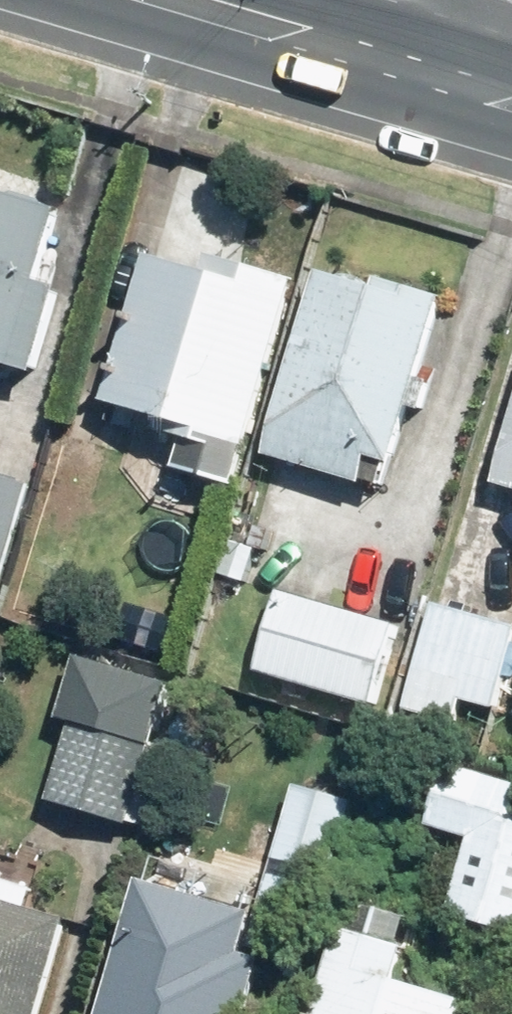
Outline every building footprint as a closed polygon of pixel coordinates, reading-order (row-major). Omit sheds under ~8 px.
[(19,369),(66,211),(0,191),(0,364),(19,369)] [(149,258),(109,404),(164,419),(160,436),(249,460),(298,281),(212,257),(207,274),(149,258)] [(319,268),(267,460),(362,485),(369,458),(397,465),(441,301),(319,268)] [(492,485),(511,491),(511,418),(492,485)] [(56,434),(40,491),(91,505),(107,448),(56,434)] [(29,488),(0,480),(0,583),(29,488)] [(279,590),(254,672),(368,707),(393,625),(279,590)] [(403,709),(452,723),(455,709),(490,718),(511,637),(511,631),(430,609),(403,709)] [(127,825),(152,746),(73,721),(48,800),(127,825)] [(446,765),(428,827),(470,839),(448,913),(511,932),(511,784),(446,765)] [(309,965),(356,802),(295,784),(248,947),(309,965)] [(70,922),(0,901),(0,1013),(41,1013),(70,922)] [(471,1001),(398,981),(408,946),(341,927),(316,1013),(467,1013),(471,1001)] [(266,965),(205,946),(201,961),(129,939),(106,1013),(251,1013),(266,965)]
